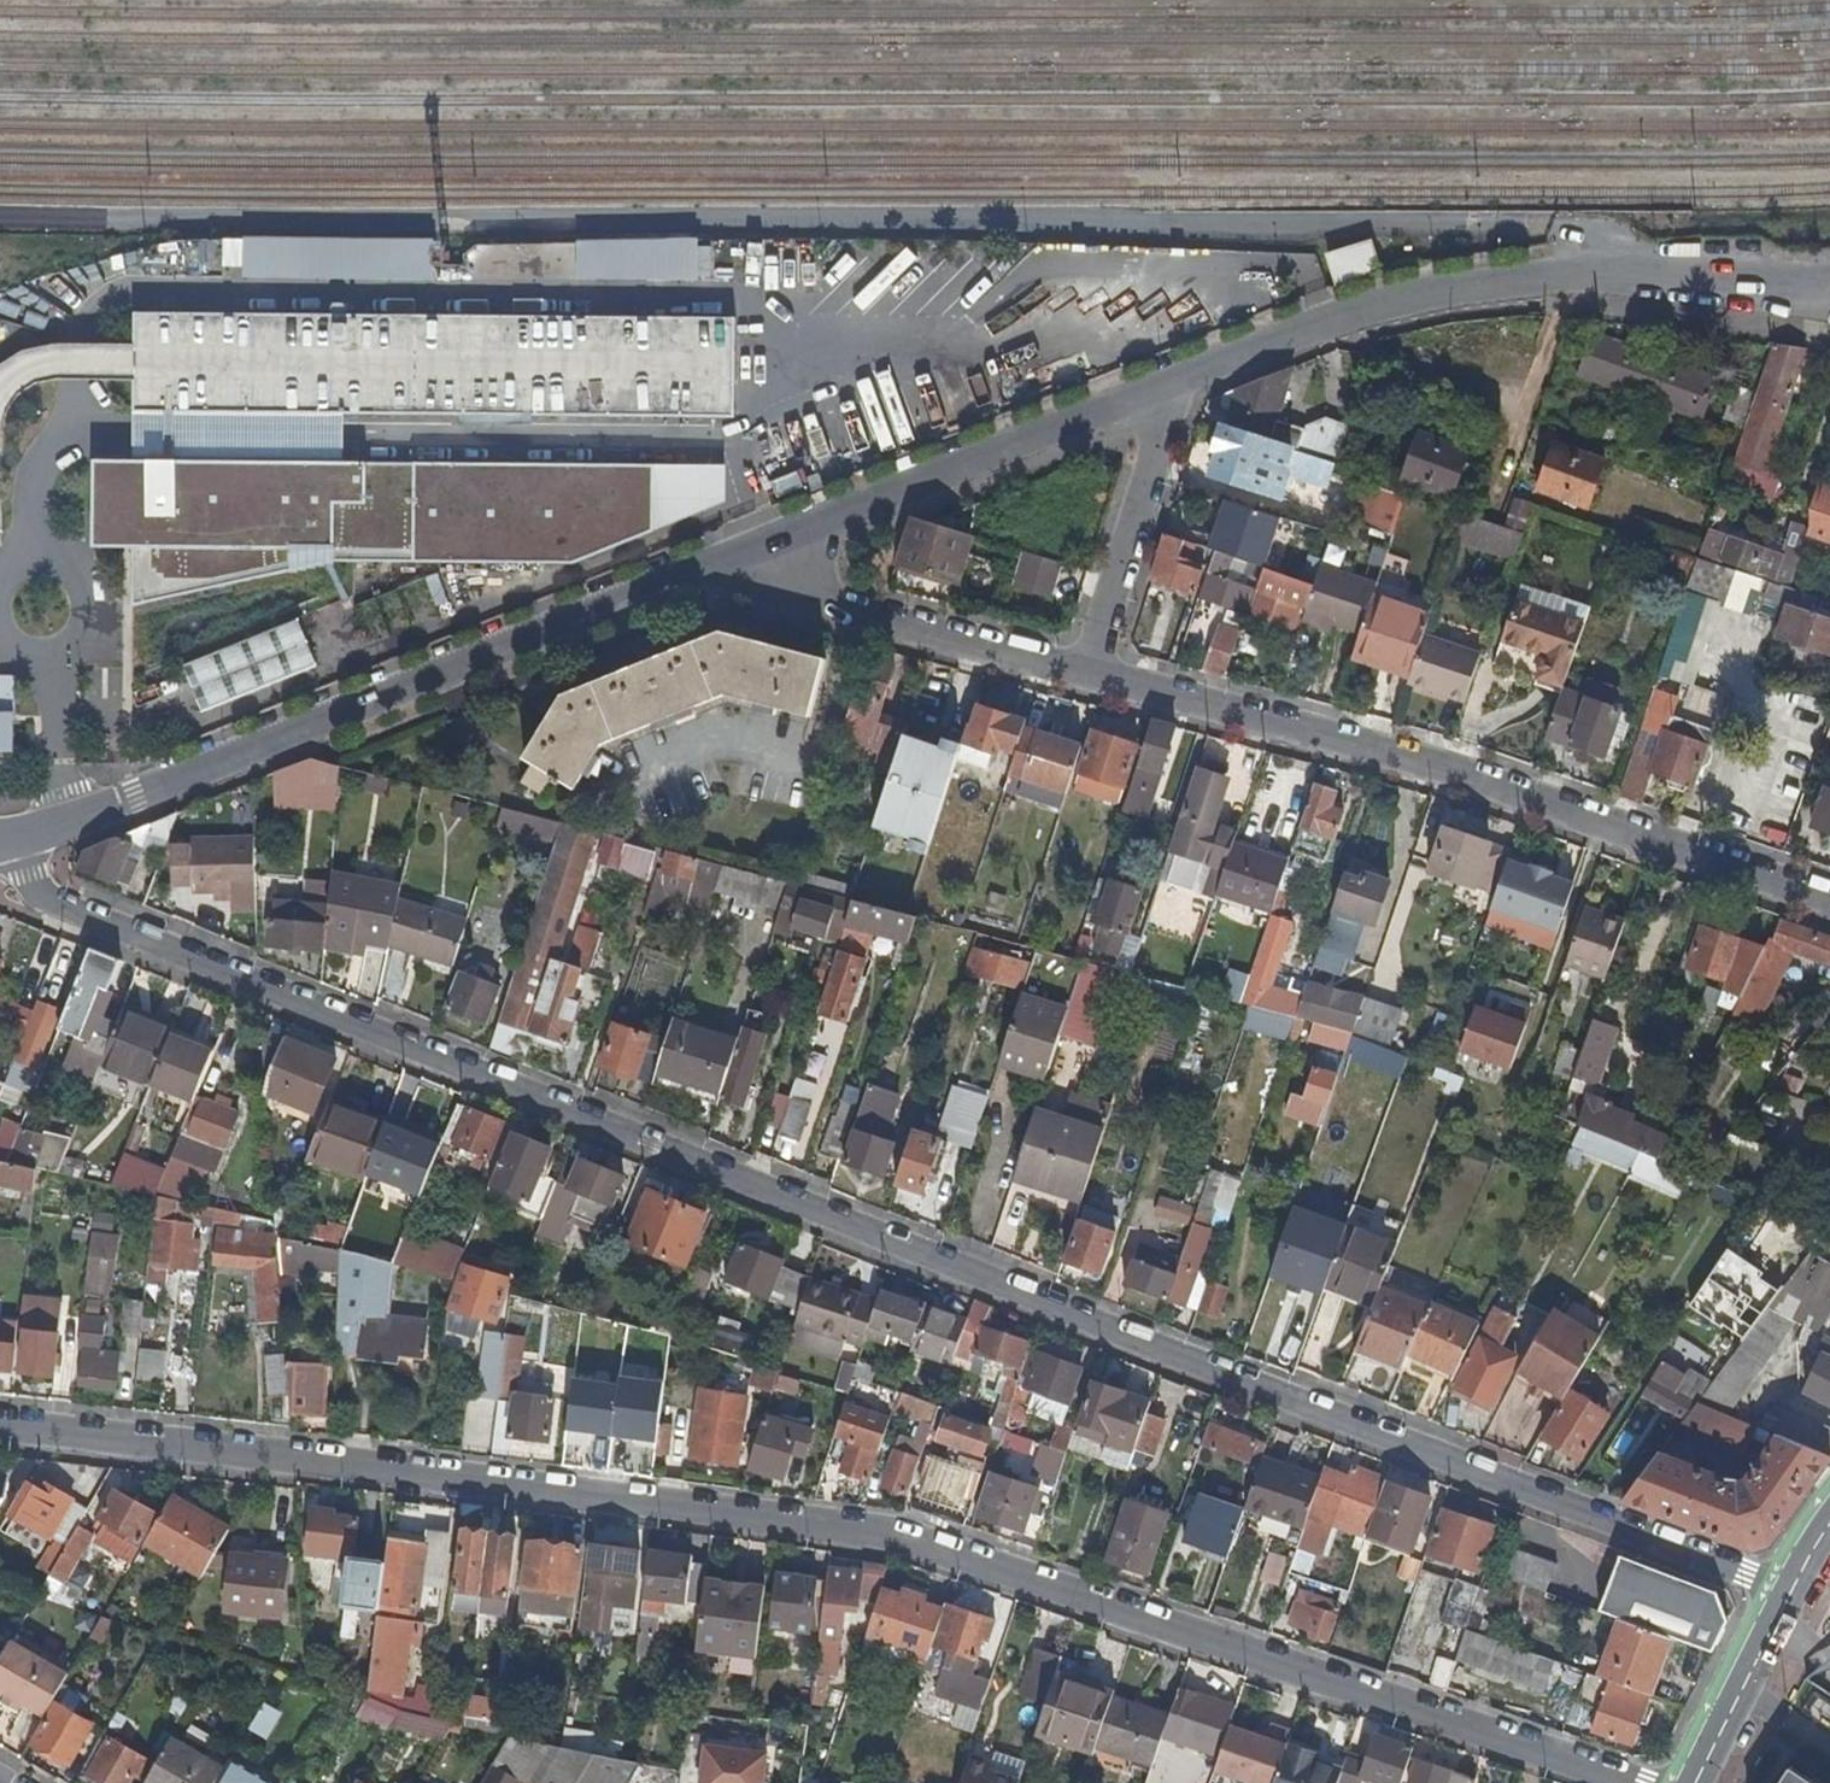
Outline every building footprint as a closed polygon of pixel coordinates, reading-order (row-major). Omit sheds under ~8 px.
[(890,302),(919,273),(883,239),(833,290),(859,315),(881,292),(890,302)] [(689,284),(689,244),(588,247),(587,283),(689,284)] [(236,284),(257,284),(257,246),(236,249),(236,284)] [(426,246),(257,246),(257,284),(426,286),(426,246)] [(569,247),(569,283),(587,283),(588,247),(569,247)] [(1324,260),(1333,290),(1377,277),(1367,247),(1324,260)] [(126,354),(126,419),(337,420),(728,421),(728,321),(126,320),(126,354)] [(1595,335),(1580,375),(1700,418),(1715,377),(1595,335)] [(1764,471),(1766,464),(1805,350),(1774,345),(1736,461),(1735,462),(1764,471)] [(1274,423),(1292,368),(1238,389),(1231,409),(1225,427),(1268,442),(1335,464),(1348,428),(1327,421),(1321,436),(1304,431),(1303,433),(1274,423)] [(1725,418),(1744,424),(1754,393),(1735,387),(1725,418)] [(1222,406),(1231,409),(1238,389),(1223,395),(1220,403),(1222,406)] [(1582,411),(1581,413),(1577,426),(1576,428),(1666,460),(1672,443),(1582,411)] [(337,420),(126,419),(126,442),(126,467),(337,468),(337,442),(337,420)] [(1262,462),(1268,442),(1225,427),(1220,426),(1211,453),(1219,456),(1212,476),(1259,492),(1269,465),(1262,462)] [(1440,442),(1466,451),(1471,438),(1445,429),(1440,442)] [(1466,451),(1440,442),(1418,434),(1401,479),(1451,497),(1468,451),(1466,451)] [(1556,444),(1539,489),(1587,507),(1603,461),(1556,444)] [(1735,462),(1736,461),(1732,460),(1724,484),(1771,501),(1781,470),(1766,464),(1764,471),(1735,462)] [(126,467),(86,467),(86,554),(126,554),(126,467)] [(126,612),(326,566),(566,567),(648,535),(648,469),(337,468),(126,467),(126,554),(126,612)] [(648,469),(648,535),(719,507),(719,469),(648,469)] [(767,489),(773,504),(799,494),(793,479),(767,489)] [(1817,485),(1809,508),(1810,527),(1808,533),(1829,540),(1829,490),(1817,485)] [(1372,487),(1359,526),(1392,537),(1405,497),(1372,487)] [(1524,529),(1531,501),(1512,496),(1505,524),(1524,529)] [(1264,567),(1280,518),(1226,500),(1209,549),(1216,551),(1231,556),(1246,561),(1264,567)] [(979,501),(926,522),(969,535),(979,501)] [(1455,537),(1513,557),(1522,532),(1463,514),(1455,537)] [(956,583),(971,536),(969,535),(926,522),(912,517),(896,565),(956,583)] [(1786,541),(1803,547),(1807,535),(1789,529),(1786,541)] [(1704,556),(1772,578),(1780,555),(1712,532),(1704,556)] [(1184,541),(1165,535),(1152,580),(1195,594),(1203,571),(1189,566),(1196,545),(1184,541)] [(1803,547),(1786,541),(1785,541),(1780,555),(1772,578),(1771,582),(1781,586),(1790,588),(1803,547)] [(1680,555),(1647,544),(1641,561),(1659,566),(1660,563),(1675,568),(1680,555)] [(1224,578),(1231,556),(1216,551),(1200,596),(1243,610),(1251,588),(1224,578)] [(1051,599),(1062,564),(1027,553),(1014,588),(1051,599)] [(1241,576),(1259,582),(1264,567),(1246,561),(1241,576)] [(1330,624),(1360,634),(1371,600),(1376,585),(1320,566),(1314,584),(1310,595),(1303,615),(1330,624)] [(1276,596),(1283,573),(1264,567),(1259,582),(1258,586),(1249,612),(1292,626),(1300,605),(1276,596)] [(1291,588),(1310,595),(1314,584),(1295,577),(1291,588)] [(1752,611),(1770,617),(1775,603),(1781,586),(1771,582),(1763,579),(1752,611)] [(1433,604),(1376,585),(1371,600),(1428,619),(1433,604)] [(1788,607),(1814,616),(1819,598),(1794,590),(1790,588),(1781,586),(1775,603),(1788,607)] [(1691,656),(1711,599),(1685,589),(1655,671),(1715,692),(1724,668),(1691,656)] [(1390,670),(1409,677),(1423,634),(1428,619),(1371,600),(1360,634),(1355,649),(1393,661),(1390,670)] [(1494,666),(1561,689),(1583,626),(1515,603),(1494,666)] [(1788,607),(1778,635),(1829,653),(1829,621),(1814,616),(1788,607)] [(1330,624),(1303,615),(1302,620),(1328,629),(1330,624)] [(178,669),(196,716),(311,670),(292,623),(178,669)] [(1221,628),(1205,673),(1219,677),(1224,678),(1240,635),(1221,628)] [(532,762),(519,783),(540,796),(550,780),(557,785),(561,780),(574,788),(603,742),(727,694),(808,716),(824,660),(764,644),(766,635),(750,630),(747,640),(722,632),(652,660),(649,651),(632,658),(636,666),(563,695),(557,703),(549,698),(540,712),(548,717),(524,757),(532,762)] [(1407,682),(1464,701),(1480,654),(1423,634),(1409,677),(1407,682)] [(1393,661),(1355,649),(1352,658),(1390,670),(1393,661)] [(858,695),(854,694),(842,731),(868,739),(869,735),(871,735),(876,718),(892,665),(870,658),(858,695)] [(8,765),(9,677),(0,676),(0,765),(8,765)] [(1604,755),(1611,735),(1617,718),(1619,711),(1608,708),(1614,690),(1592,683),(1586,701),(1560,692),(1546,736),(1604,755)] [(1680,697),(1655,688),(1619,796),(1656,809),(1667,777),(1695,787),(1708,747),(1713,748),(1719,730),(1674,714),(1680,697)] [(1027,722),(974,705),(961,744),(996,755),(998,748),(1016,754),(1025,728),(1027,722)] [(886,721),(876,718),(871,735),(869,735),(868,739),(864,749),(876,753),(886,721)] [(1628,722),(1617,718),(1611,735),(1622,739),(1628,722)] [(906,727),(886,721),(876,753),(895,759),(906,727)] [(1145,819),(1175,728),(1155,723),(1140,765),(1138,765),(1122,812),(1145,819)] [(1010,773),(1067,794),(1083,747),(1025,728),(1016,754),(1010,773)] [(1095,732),(1080,774),(1087,776),(1082,790),(1120,803),(1125,787),(1123,786),(1137,746),(1095,732)] [(314,799),(335,798),(338,763),(314,756),(275,772),(275,804),(314,803),(314,799)] [(1223,780),(1197,770),(1170,850),(1225,868),(1233,844),(1237,835),(1208,825),(1223,780)] [(1336,793),(1313,785),(1299,827),(1333,839),(1343,812),(1330,808),(1336,793)] [(1829,833),(1829,796),(1823,794),(1812,827),(1829,833)] [(496,825),(554,840),(560,822),(502,807),(496,825)] [(194,808),(177,814),(181,824),(197,817),(194,808)] [(172,827),(155,820),(84,849),(76,868),(114,883),(115,880),(127,885),(136,863),(125,858),(131,843),(161,855),(172,827)] [(552,963),(594,831),(560,822),(554,840),(488,1051),(520,1063),(530,1031),(564,1042),(579,1001),(571,998),(578,971),(552,963)] [(1488,845),(1443,830),(1428,873),(1473,889),(1468,906),(1489,913),(1490,910),(1495,896),(1507,861),(1510,853),(1488,845)] [(649,870),(650,866),(654,855),(623,846),(624,842),(605,836),(597,862),(616,867),(618,861),(649,870)] [(253,891),(254,891),(254,838),(192,838),(192,891),(217,891),(216,883),(253,884),(253,891)] [(1287,862),(1233,844),(1225,868),(1216,894),(1270,913),(1273,905),(1287,862)] [(662,849),(656,847),(654,855),(650,866),(656,868),(657,865),(662,849)] [(668,850),(662,849),(657,865),(656,868),(663,870),(668,850)] [(712,862),(668,850),(663,870),(656,868),(654,873),(643,908),(655,912),(662,910),(666,896),(707,909),(715,885),(722,864),(712,862)] [(1530,869),(1507,861),(1495,896),(1490,910),(1556,933),(1572,884),(1551,877),(1552,874),(1531,866),(1530,869)] [(754,873),(722,864),(715,885),(747,894),(746,897),(765,903),(780,907),(788,882),(773,878),(754,873)] [(1363,881),(1365,875),(1348,869),(1345,875),(1363,881)] [(397,901),(401,880),(329,871),(327,892),(326,906),(324,925),(323,947),(351,950),(352,944),(367,946),(388,948),(397,901)] [(844,885),(797,872),(794,884),(841,896),(844,885)] [(1389,883),(1365,875),(1363,881),(1345,875),(1333,910),(1358,919),(1362,920),(1376,925),(1389,883)] [(1142,890),(1100,876),(1086,918),(1102,924),(1094,948),(1119,956),(1127,931),(1128,931),(1142,890)] [(794,884),(788,882),(780,907),(773,928),(770,938),(787,943),(789,934),(836,949),(840,938),(842,932),(845,923),(852,899),(850,899),(841,896),(794,884)] [(303,903),(326,906),(327,892),(303,890),(303,903)] [(326,906),(303,903),(281,901),(282,893),(273,892),(268,944),(319,949),(322,925),(324,925),(326,906)] [(900,939),(907,940),(915,916),(904,913),(852,899),(845,923),(861,928),(900,939)] [(388,948),(452,968),(466,922),(397,901),(388,948)] [(1564,965),(1605,979),(1625,921),(1584,908),(1564,965)] [(1358,919),(1333,910),(1330,919),(1355,928),(1358,919)] [(1270,988),(1275,973),(1293,921),(1270,913),(1240,1001),(1250,1004),(1297,1017),(1303,999),(1270,988)] [(1355,928),(1330,919),(1315,965),(1339,973),(1355,928)] [(1784,949),(1829,965),(1829,939),(1779,922),(1772,945),(1784,949)] [(861,928),(845,923),(842,932),(858,936),(861,928)] [(577,928),(566,962),(586,969),(598,934),(577,928)] [(1686,968),(1743,988),(1752,970),(1763,948),(1700,928),(1686,968)] [(848,941),(840,938),(836,949),(835,952),(837,952),(819,1012),(844,1019),(862,960),(844,954),(848,941)] [(907,940),(900,939),(894,957),(901,959),(907,940)] [(1784,949),(1772,945),(1766,943),(1763,948),(1752,970),(1767,977),(1770,979),(1784,949)] [(351,950),(351,952),(366,954),(367,946),(352,944),(351,950)] [(62,1068),(92,1080),(98,1066),(109,1039),(98,1034),(104,1019),(97,1017),(108,989),(118,961),(89,949),(58,1031),(74,1037),(62,1068)] [(983,956),(979,969),(1010,977),(1013,965),(983,956)] [(901,959),(894,957),(889,974),(896,976),(901,959)] [(1111,989),(1143,998),(1150,978),(1128,972),(1082,960),(1067,1008),(1058,1035),(1093,1046),(1111,989)] [(1767,977),(1752,970),(1743,988),(1732,1010),(1747,1017),(1767,977)] [(458,971),(444,1006),(482,1022),(497,987),(487,983),(489,978),(479,974),(477,979),(458,971)] [(1308,984),(1275,973),(1270,988),(1303,999),(1308,984)] [(1143,998),(1190,1010),(1192,1005),(1197,990),(1185,987),(1150,978),(1143,998)] [(1362,1001),(1309,983),(1308,984),(1303,999),(1297,1017),(1304,1019),(1315,1022),(1351,1033),(1353,1028),(1362,1001)] [(47,990),(41,988),(39,994),(37,999),(43,1001),(47,990)] [(25,989),(18,1005),(33,1011),(37,999),(39,994),(25,989)] [(97,1017),(104,1019),(115,992),(108,989),(97,1017)] [(1227,1015),(1232,999),(1197,990),(1192,1005),(1227,1015)] [(1025,1073),(1044,1079),(1058,1035),(1067,1008),(1021,993),(1000,1059),(1027,1067),(1025,1073)] [(1817,1029),(1826,1019),(1829,1014),(1829,1000),(1822,993),(1802,1016),(1817,1029)] [(1401,1014),(1362,1001),(1353,1028),(1391,1042),(1401,1014)] [(23,1035),(44,1042),(56,1009),(39,1003),(36,1012),(33,1011),(23,1035)] [(98,1066),(150,1087),(151,1086),(171,1035),(173,1030),(138,1016),(140,1012),(122,1005),(109,1039),(98,1066)] [(1530,1012),(1510,1005),(1505,1018),(1474,1008),(1459,1051),(1510,1069),(1530,1012)] [(138,1016),(173,1030),(173,1028),(175,1025),(140,1012),(138,1016)] [(1291,1056),(1304,1019),(1297,1017),(1285,1054),(1291,1056)] [(738,1040),(672,1019),(665,1040),(655,1072),(721,1093),(738,1040)] [(720,1097),(717,1104),(740,1111),(767,1029),(744,1021),(738,1040),(721,1093),(720,1097)] [(1310,1038),(1346,1049),(1351,1033),(1315,1022),(1310,1038)] [(1593,1022),(1583,1050),(1602,1056),(1611,1028),(1593,1022)] [(600,1066),(652,1082),(655,1072),(665,1040),(614,1024),(600,1066)] [(171,1035),(213,1052),(216,1045),(173,1028),(173,1030),(171,1035)] [(335,1061),(260,1029),(265,1091),(314,1111),(335,1061)] [(4,1085),(18,1090),(27,1065),(34,1067),(44,1042),(23,1035),(19,1047),(5,1084),(4,1085)] [(151,1086),(193,1102),(195,1095),(202,1078),(213,1052),(171,1035),(151,1086)] [(1552,1074),(1571,1080),(1581,1051),(1562,1045),(1552,1074)] [(1027,1067),(1000,1059),(998,1065),(1025,1073),(1027,1067)] [(1319,1070),(1337,1076),(1340,1066),(1322,1060),(1319,1070)] [(1444,1092),(1456,1097),(1464,1078),(1463,1078),(1444,1071),(1437,1068),(1433,1076),(1449,1082),(1444,1092)] [(1337,1076),(1319,1070),(1317,1069),(1306,1098),(1295,1095),(1287,1115),(1320,1126),(1337,1076)] [(18,1090),(4,1085),(0,1096),(0,1102),(12,1106),(18,1090)] [(945,1122),(976,1132),(987,1096),(957,1086),(945,1122)] [(1049,1114),(1102,1131),(1109,1108),(1057,1091),(1049,1114)] [(232,1100),(218,1095),(215,1103),(195,1095),(193,1102),(172,1154),(206,1167),(215,1171),(238,1113),(229,1109),(232,1100)] [(792,1095),(780,1133),(799,1140),(812,1101),(792,1095)] [(1595,1096),(1583,1127),(1642,1152),(1657,1159),(1667,1136),(1638,1124),(1638,1122),(1613,1112),(1616,1104),(1595,1096)] [(386,1120),(331,1100),(329,1105),(384,1124),(386,1120)] [(819,1154),(837,1160),(855,1106),(841,1101),(836,1118),(832,1118),(819,1154)] [(503,1122),(458,1104),(443,1142),(431,1170),(448,1178),(455,1161),(449,1158),(453,1150),(454,1149),(456,1145),(458,1145),(453,1158),(467,1163),(472,1151),(489,1158),(503,1122)] [(310,1154),(368,1173),(384,1124),(329,1105),(310,1154)] [(1102,1131),(1049,1114),(1034,1110),(1012,1179),(1080,1200),(1102,1131)] [(861,1113),(855,1130),(854,1130),(844,1161),(884,1174),(894,1143),(875,1137),(880,1119),(861,1113)] [(443,1142),(386,1120),(384,1124),(368,1173),(421,1194),(431,1170),(443,1142)] [(976,1132),(945,1122),(939,1139),(947,1141),(971,1148),(976,1132)] [(145,1128),(135,1124),(126,1146),(137,1151),(145,1128)] [(1572,1143),(1634,1168),(1642,1152),(1583,1127),(1581,1126),(1572,1143)] [(68,1140),(20,1129),(15,1143),(7,1163),(36,1169),(55,1173),(68,1140)] [(939,1139),(912,1130),(896,1182),(922,1191),(929,1169),(938,1172),(947,1141),(939,1139)] [(550,1149),(511,1133),(486,1195),(525,1211),(538,1177),(550,1149)] [(0,1138),(0,1161),(7,1163),(15,1143),(0,1138)] [(1822,1165),(1827,1150),(1798,1141),(1793,1155),(1801,1158),(1822,1165)] [(1634,1168),(1689,1189),(1698,1175),(1695,1174),(1657,1159),(1642,1152),(1634,1168)] [(206,1167),(172,1154),(166,1168),(197,1179),(201,1181),(206,1167)] [(307,1161),(365,1181),(368,1173),(310,1154),(307,1161)] [(165,1171),(123,1155),(110,1185),(155,1195),(165,1171)] [(579,1160),(567,1156),(562,1167),(575,1171),(579,1160)] [(563,1240),(570,1223),(573,1217),(604,1229),(624,1178),(579,1160),(575,1171),(562,1167),(556,1184),(542,1218),(537,1230),(563,1240)] [(33,1196),(36,1169),(7,1163),(0,1161),(0,1188),(24,1194),(33,1196)] [(197,1179),(166,1168),(165,1171),(155,1195),(189,1202),(197,1179)] [(1211,1169),(1198,1207),(1192,1223),(1185,1244),(1180,1258),(1166,1299),(1184,1305),(1210,1230),(1208,1229),(1216,1206),(1231,1211),(1242,1180),(1211,1169)] [(538,1177),(525,1211),(542,1218),(556,1184),(538,1177)] [(647,1193),(626,1243),(683,1266),(703,1216),(647,1193)] [(24,1194),(23,1206),(32,1207),(33,1196),(24,1194)] [(196,1223),(212,1226),(214,1208),(189,1202),(155,1195),(152,1219),(156,1220),(149,1281),(166,1283),(168,1265),(191,1268),(194,1239),(185,1238),(187,1224),(167,1222),(169,1212),(197,1215),(196,1223)] [(1178,1218),(1192,1223),(1198,1207),(1183,1201),(1178,1218)] [(23,1206),(20,1226),(30,1227),(32,1207),(23,1206)] [(1077,1219),(1109,1230),(1113,1218),(1080,1207),(1076,1219),(1077,1219)] [(92,1214),(90,1229),(116,1232),(118,1217),(92,1214)] [(290,1232),(343,1246),(349,1229),(294,1215),(290,1232)] [(573,1217),(570,1223),(602,1236),(604,1229),(573,1217)] [(1109,1230),(1077,1219),(1063,1260),(1098,1272),(1112,1231),(1109,1230)] [(403,1240),(350,1227),(349,1229),(343,1246),(342,1251),(394,1265),(403,1240)] [(1396,1246),(1346,1227),(1331,1268),(1325,1286),(1373,1304),(1379,1287),(1396,1246)] [(259,1323),(283,1321),(280,1290),(276,1234),(217,1228),(213,1263),(254,1267),(259,1323)] [(112,1236),(89,1234),(83,1293),(106,1295),(112,1236)] [(1159,1250),(1163,1238),(1153,1235),(1149,1247),(1138,1243),(1124,1284),(1166,1299),(1180,1258),(1159,1250)] [(1159,1250),(1180,1258),(1185,1244),(1164,1236),(1163,1238),(1159,1250)] [(436,1250),(404,1238),(403,1240),(394,1265),(453,1280),(464,1252),(438,1243),(436,1250)] [(336,1281),(338,1254),(285,1244),(282,1279),(302,1283),(303,1277),(311,1278),(336,1281)] [(726,1282),(798,1311),(808,1279),(781,1267),(782,1262),(741,1246),(726,1282)] [(386,1319),(394,1265),(342,1251),(336,1351),(397,1359),(398,1351),(423,1354),(426,1324),(386,1319)] [(1808,1252),(1782,1287),(1767,1308),(1796,1321),(1802,1324),(1822,1334),(1829,1317),(1829,1265),(1822,1262),(1823,1259),(1808,1252)] [(1305,1330),(1308,1331),(1325,1286),(1331,1268),(1313,1261),(1295,1312),(1282,1307),(1285,1298),(1272,1294),(1257,1334),(1297,1350),(1305,1330)] [(451,1308),(465,1313),(483,1318),(497,1323),(511,1280),(465,1265),(451,1308)] [(303,1277),(302,1283),(310,1285),(311,1278),(303,1277)] [(793,1328),(862,1349),(870,1326),(878,1301),(808,1279),(798,1311),(793,1328)] [(1209,1281),(1198,1311),(1216,1318),(1226,1288),(1209,1281)] [(1429,1307),(1379,1287),(1373,1304),(1354,1350),(1401,1369),(1408,1353),(1429,1307)] [(292,1289),(280,1290),(283,1321),(294,1320),(292,1289)] [(915,1339),(956,1352),(966,1321),(925,1308),(923,1307),(924,1303),(900,1296),(898,1299),(880,1293),(878,1301),(870,1326),(889,1332),(893,1321),(908,1326),(906,1332),(917,1335),(915,1339)] [(1496,1309),(1511,1316),(1518,1303),(1503,1295),(1496,1309)] [(122,1336),(140,1338),(141,1331),(142,1315),(144,1301),(126,1299),(122,1336)] [(982,1327),(989,1307),(974,1301),(966,1321),(956,1352),(955,1354),(971,1359),(974,1352),(983,1355),(981,1361),(999,1366),(997,1372),(1007,1376),(990,1427),(992,1427),(1002,1431),(1007,1416),(1019,1379),(1023,1368),(1020,1367),(1027,1343),(982,1327)] [(1408,1353),(1454,1374),(1480,1325),(1431,1302),(1429,1307),(1408,1353)] [(1774,1352),(1796,1321),(1767,1308),(1747,1334),(1774,1352)] [(1499,1350),(1502,1344),(1516,1319),(1511,1316),(1496,1309),(1454,1387),(1492,1405),(1516,1359),(1510,1356),(1499,1350)] [(481,1326),(483,1318),(465,1313),(463,1321),(481,1326)] [(154,1316),(142,1315),(141,1331),(153,1332),(154,1316)] [(1572,1393),(1601,1341),(1551,1315),(1522,1379),(1572,1393)] [(79,1384),(102,1387),(109,1388),(116,1388),(117,1381),(117,1373),(119,1352),(101,1351),(104,1318),(81,1316),(77,1349),(82,1349),(79,1384)] [(1822,1334),(1829,1337),(1829,1317),(1822,1334)] [(659,1319),(657,1333),(670,1336),(676,1323),(659,1319)] [(16,1322),(0,1320),(0,1369),(11,1370),(16,1322)] [(1822,1334),(1802,1324),(1796,1338),(1816,1348),(1823,1351),(1822,1354),(1812,1374),(1804,1391),(1829,1404),(1829,1337),(1822,1334)] [(24,1330),(20,1372),(55,1375),(58,1333),(24,1330)] [(709,1330),(704,1343),(740,1356),(745,1342),(709,1330)] [(644,1385),(664,1387),(670,1337),(651,1333),(644,1385)] [(482,1382),(500,1384),(503,1359),(506,1336),(488,1334),(482,1382)] [(1774,1352),(1747,1334),(1710,1383),(1695,1403),(1726,1416),(1774,1352)] [(1514,1350),(1502,1344),(1499,1350),(1510,1356),(1514,1350)] [(1019,1379),(1007,1416),(1022,1421),(1035,1389),(1067,1402),(1080,1367),(1030,1346),(1023,1368),(1019,1379)] [(165,1351),(139,1348),(136,1379),(162,1382),(165,1351)] [(1805,1371),(1812,1374),(1822,1354),(1823,1351),(1816,1348),(1805,1371)] [(269,1397),(289,1395),(286,1362),(285,1354),(266,1355),(269,1397)] [(525,1362),(503,1359),(500,1384),(498,1399),(514,1401),(510,1437),(547,1442),(552,1400),(521,1396),(525,1362)] [(1641,1393),(1684,1419),(1695,1403),(1710,1383),(1686,1369),(1683,1374),(1660,1360),(1641,1393)] [(325,1364),(286,1362),(289,1395),(290,1414),(322,1416),(325,1364)] [(877,1368),(858,1362),(852,1380),(871,1386),(877,1368)] [(759,1382),(774,1387),(778,1375),(778,1373),(763,1368),(759,1382)] [(800,1383),(778,1375),(774,1387),(773,1390),(796,1397),(800,1383)] [(619,1386),(573,1380),(565,1442),(588,1445),(593,1407),(616,1410),(619,1386)] [(1107,1440),(1132,1449),(1144,1413),(1148,1401),(1123,1393),(1119,1404),(1111,1401),(1115,1390),(1090,1382),(1074,1433),(1106,1443),(1107,1440)] [(1119,1404),(1123,1393),(1115,1390),(1111,1401),(1119,1404)] [(1572,1393),(1544,1437),(1578,1458),(1606,1415),(1572,1393)] [(896,1411),(932,1423),(937,1409),(938,1405),(902,1394),(901,1396),(896,1411)] [(954,1401),(941,1397),(938,1405),(937,1409),(950,1413),(954,1401)] [(890,1416),(846,1401),(835,1433),(852,1438),(840,1473),(868,1483),(890,1416)] [(1741,1454),(1753,1426),(1752,1426),(1726,1416),(1695,1403),(1684,1419),(1677,1428),(1741,1454)] [(1752,1426),(1753,1426),(1775,1435),(1824,1455),(1829,1448),(1829,1434),(1769,1408),(1752,1426)] [(1162,1419),(1144,1413),(1132,1449),(1150,1455),(1162,1419)] [(668,1415),(660,1415),(659,1424),(667,1425),(668,1415)] [(938,1440),(942,1441),(953,1445),(949,1456),(947,1463),(927,1457),(918,1483),(924,1485),(920,1498),(959,1511),(964,1495),(972,1497),(979,1474),(957,1466),(962,1447),(981,1454),(989,1430),(946,1415),(938,1440)] [(735,1466),(737,1447),(728,1446),(731,1420),(695,1416),(690,1460),(735,1466)] [(1222,1422),(1208,1417),(1206,1422),(1220,1428),(1222,1422)] [(790,1427),(764,1418),(748,1467),(783,1478),(791,1452),(803,1455),(812,1427),(792,1420),(790,1427)] [(728,1446),(737,1447),(740,1421),(731,1420),(728,1446)] [(1198,1445),(1257,1466),(1260,1459),(1262,1455),(1265,1444),(1220,1428),(1206,1422),(1198,1445)] [(1059,1423),(1051,1447),(1065,1452),(1073,1428),(1059,1423)] [(672,1425),(667,1425),(659,1424),(654,1456),(668,1457),(672,1425)] [(1739,1485),(1658,1454),(1642,1475),(1625,1500),(1751,1548),(1769,1542),(1772,1537),(1777,1527),(1784,1514),(1795,1499),(1803,1487),(1828,1457),(1824,1455),(1775,1435),(1746,1482),(1739,1485)] [(938,1453),(949,1456),(953,1445),(942,1441),(938,1453)] [(1032,1473),(1056,1481),(1065,1452),(1051,1447),(1041,1444),(1032,1473)] [(883,1486),(905,1493),(917,1458),(895,1451),(883,1486)] [(1298,1472),(1299,1468),(1262,1455),(1260,1459),(1298,1472)] [(1243,1507),(1302,1528),(1320,1476),(1299,1468),(1298,1472),(1260,1459),(1257,1466),(1243,1507)] [(1296,1547),(1315,1553),(1320,1555),(1330,1526),(1336,1528),(1355,1535),(1350,1549),(1359,1552),(1366,1532),(1384,1481),(1350,1469),(1346,1480),(1321,1472),(1320,1476),(1302,1528),(1296,1547)] [(1056,1481),(1032,1473),(1027,1488),(1035,1490),(1051,1495),(1056,1481)] [(1027,1488),(987,1474),(974,1516),(1021,1532),(1035,1490),(1027,1488)] [(52,1494),(29,1481),(10,1513),(52,1536),(53,1534),(59,1537),(53,1547),(51,1546),(39,1566),(50,1572),(66,1544),(78,1524),(88,1508),(73,1499),(74,1498),(56,1487),(52,1494)] [(1412,1548),(1419,1528),(1421,1521),(1429,1496),(1384,1481),(1366,1532),(1412,1548)] [(108,1522),(105,1527),(119,1535),(109,1553),(128,1564),(157,1514),(115,1490),(99,1517),(108,1522)] [(373,1531),(379,1493),(367,1492),(363,1521),(360,1521),(334,1517),(335,1511),(316,1509),(310,1553),(341,1558),(354,1559),(359,1529),(373,1531)] [(145,1541),(204,1574),(229,1529),(171,1496),(145,1541)] [(1183,1542),(1227,1556),(1242,1512),(1198,1497),(1183,1542)] [(391,1502),(390,1524),(420,1526),(422,1504),(391,1502)] [(1110,1553),(1104,1574),(1140,1586),(1164,1516),(1127,1503),(1117,1532),(1110,1553)] [(1443,1507),(1428,1554),(1477,1570),(1494,1525),(1443,1507)] [(94,1534),(78,1524),(66,1544),(50,1572),(37,1595),(38,1595),(55,1601),(94,1534)] [(1330,1526),(1320,1555),(1326,1557),(1336,1528),(1330,1526)] [(94,1545),(109,1553),(119,1535),(105,1527),(94,1545)] [(421,1571),(445,1575),(450,1534),(425,1530),(424,1544),(389,1540),(386,1564),(381,1609),(380,1616),(415,1621),(421,1571)] [(1110,1553),(1117,1532),(1112,1530),(1105,1551),(1110,1553)] [(456,1591),(482,1594),(489,1535),(463,1532),(456,1591)] [(517,1539),(489,1535),(482,1594),(509,1597),(517,1539)] [(529,1544),(518,1627),(570,1634),(582,1550),(529,1544)] [(584,1600),(582,1599),(579,1618),(602,1621),(604,1604),(633,1607),(640,1552),(591,1546),(584,1600)] [(1507,1546),(1497,1576),(1542,1592),(1552,1562),(1507,1546)] [(1306,1576),(1315,1553),(1296,1547),(1288,1570),(1306,1576)] [(1258,1581),(1277,1587),(1287,1556),(1268,1550),(1258,1581)] [(644,1597),(669,1600),(702,1605),(706,1582),(708,1565),(691,1563),(692,1558),(650,1553),(644,1597)] [(233,1554),(226,1610),(281,1616),(288,1560),(233,1554)] [(1617,1555),(1597,1611),(1614,1617),(1617,1618),(1667,1636),(1711,1651),(1727,1619),(1718,1591),(1636,1562),(1617,1555)] [(341,1558),(338,1577),(351,1579),(354,1559),(341,1558)] [(335,1602),(348,1604),(360,1606),(381,1609),(386,1564),(354,1559),(351,1579),(338,1577),(335,1602)] [(857,1596),(877,1599),(881,1589),(887,1568),(866,1565),(857,1596)] [(856,1572),(829,1569),(827,1584),(822,1623),(815,1673),(835,1676),(846,1596),(853,1597),(856,1572)] [(797,1619),(822,1623),(827,1584),(817,1583),(817,1580),(779,1575),(771,1627),(795,1631),(797,1619)] [(1437,1625),(1462,1633),(1464,1628),(1478,1588),(1453,1579),(1437,1625)] [(702,1605),(696,1658),(754,1666),(761,1606),(743,1605),(742,1586),(706,1582),(702,1605)] [(906,1656),(926,1662),(944,1609),(924,1603),(925,1598),(903,1591),(901,1596),(881,1589),(877,1599),(865,1635),(908,1649),(906,1656)] [(1307,1636),(1328,1644),(1341,1606),(1299,1592),(1287,1625),(1308,1632),(1307,1636)] [(644,1597),(643,1597),(640,1613),(662,1616),(667,1617),(669,1600),(644,1597)] [(355,1638),(360,1606),(348,1604),(345,1627),(343,1636),(355,1638)] [(939,1690),(981,1704),(990,1679),(974,1674),(979,1659),(975,1658),(981,1638),(988,1640),(995,1620),(946,1604),(944,1609),(926,1662),(925,1666),(944,1672),(939,1690)] [(661,1623),(662,1616),(640,1613),(635,1656),(652,1658),(656,1622),(661,1623)] [(100,1642),(113,1619),(102,1616),(89,1638),(100,1642)] [(423,1644),(426,1622),(415,1621),(380,1616),(369,1697),(400,1706),(429,1715),(431,1695),(419,1693),(418,1699),(406,1698),(413,1643),(423,1644)] [(1617,1618),(1599,1675),(1648,1692),(1667,1636),(1617,1618)] [(1542,1690),(1553,1659),(1464,1628),(1462,1633),(1454,1659),(1542,1690)] [(12,1641),(68,1674),(73,1666),(16,1632),(12,1641)] [(5,1694),(22,1704),(44,1717),(68,1674),(12,1641),(5,1652),(4,1653),(0,1661),(0,1691),(5,1694)] [(1019,1698),(1032,1702),(1045,1707),(1055,1678),(1062,1658),(1035,1649),(1019,1698)] [(752,1690),(754,1672),(727,1668),(725,1687),(752,1690)] [(1631,1744),(1648,1692),(1599,1675),(1586,1671),(1576,1700),(1599,1707),(1591,1730),(1631,1744)] [(1038,1730),(1095,1748),(1112,1697),(1055,1678),(1045,1707),(1038,1730)] [(826,1686),(814,1685),(811,1705),(823,1707),(826,1686)] [(1163,1736),(1220,1755),(1236,1707),(1179,1689),(1170,1716),(1163,1736)] [(22,1704),(5,1694),(0,1703),(0,1704),(17,1713),(22,1704)] [(500,1703),(468,1697),(466,1707),(465,1716),(497,1721),(500,1703)] [(1095,1748),(1153,1766),(1163,1736),(1170,1716),(1112,1697),(1095,1748)] [(466,1707),(435,1702),(433,1716),(454,1722),(455,1722),(464,1725),(465,1716),(466,1707)] [(1024,1727),(1037,1732),(1038,1730),(1045,1707),(1032,1702),(1024,1727)] [(57,1704),(34,1743),(69,1763),(92,1725),(57,1704)] [(429,1715),(400,1706),(389,1724),(443,1739),(454,1722),(433,1716),(429,1715)] [(497,1721),(465,1716),(464,1725),(501,1735),(503,1722),(497,1721)] [(762,1782),(801,1782),(809,1725),(749,1717),(741,1779),(762,1782)] [(455,1722),(452,1729),(462,1732),(464,1725),(455,1722)] [(564,1735),(503,1722),(501,1735),(506,1737),(509,1737),(511,1738),(562,1750),(563,1736),(564,1735)] [(1290,1731),(1270,1725),(1267,1733),(1265,1739),(1259,1737),(1229,1727),(1214,1774),(1243,1782),(1273,1782),(1290,1731)] [(583,1739),(563,1736),(562,1750),(581,1753),(583,1739)] [(491,1761),(493,1763),(509,1737),(506,1737),(491,1761)] [(635,1762),(621,1760),(591,1755),(581,1753),(562,1750),(511,1738),(509,1737),(493,1763),(523,1780),(527,1782),(624,1782),(635,1762)] [(102,1782),(129,1782),(135,1774),(143,1778),(152,1763),(110,1739),(89,1775),(102,1782)] [(223,1770),(171,1739),(145,1782),(216,1782),(223,1770)] [(1344,1759),(1288,1739),(1286,1746),(1314,1756),(1312,1764),(1340,1772),(1342,1763),(1344,1759)] [(593,1740),(591,1755),(621,1760),(623,1745),(593,1740)] [(1411,1754),(1373,1742),(1364,1770),(1342,1763),(1340,1772),(1336,1782),(1359,1782),(1360,1781),(1365,1782),(1402,1782),(1411,1754)] [(1340,1772),(1312,1764),(1314,1756),(1286,1746),(1274,1782),(1336,1782),(1340,1772)] [(988,1774),(989,1772),(991,1765),(969,1758),(961,1782),(985,1782),(988,1774)] [(1475,1778),(1415,1759),(1407,1782),(1410,1782),(1474,1782),(1475,1778)] [(228,1761),(223,1770),(216,1782),(266,1782),(228,1761)] [(523,1780),(493,1763),(481,1782),(522,1782),(523,1780)] [(1798,1769),(1788,1782),(1820,1782),(1798,1769)] [(988,1774),(985,1782),(1016,1782),(988,1774)]
